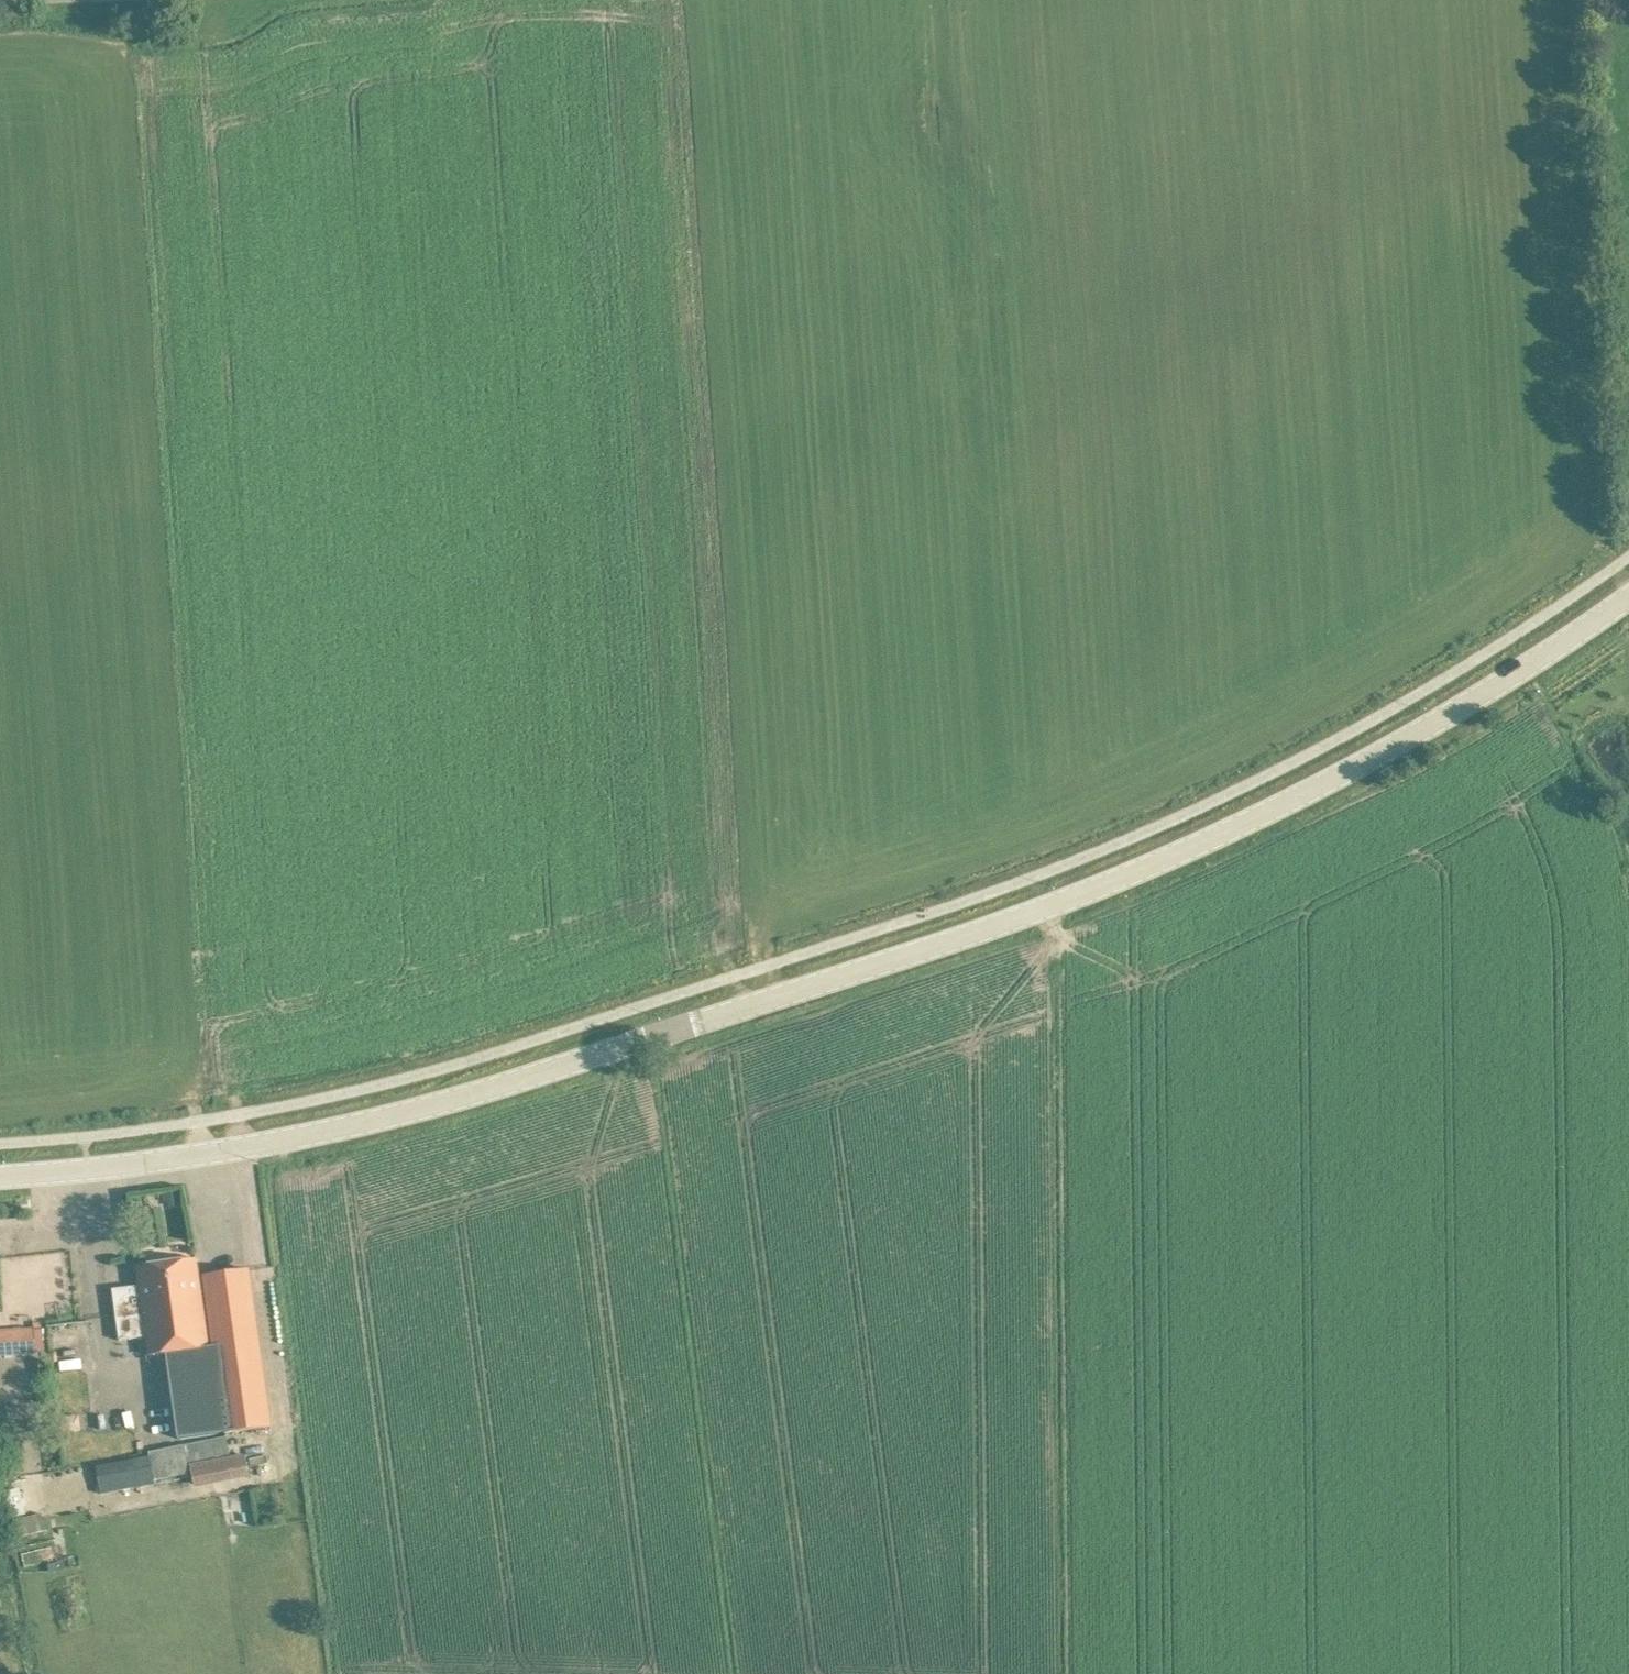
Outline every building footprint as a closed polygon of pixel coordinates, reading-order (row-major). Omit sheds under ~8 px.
[(177,1192),(165,1193),(167,1204),(179,1203),(177,1192)] [(149,1355),(165,1354),(178,1439),(225,1433),(271,1427),(249,1269),(203,1276),(203,1277),(199,1277),(196,1259),(137,1267),(139,1286),(113,1290),(120,1340),(146,1337),(149,1355)] [(36,1354),(34,1329),(0,1332),(0,1356),(36,1354)] [(155,1479),(191,1472),(190,1466),(232,1458),(228,1438),(150,1453),(151,1458),(155,1479)] [(232,1458),(190,1466),(191,1472),(193,1479),(247,1468),(245,1455),(232,1458)] [(151,1458),(97,1468),(101,1493),(156,1483),(155,1479),(151,1458)] [(5,1490),(12,1519),(27,1516),(20,1487),(5,1490)] [(14,1520),(19,1538),(47,1531),(41,1513),(14,1520)]
